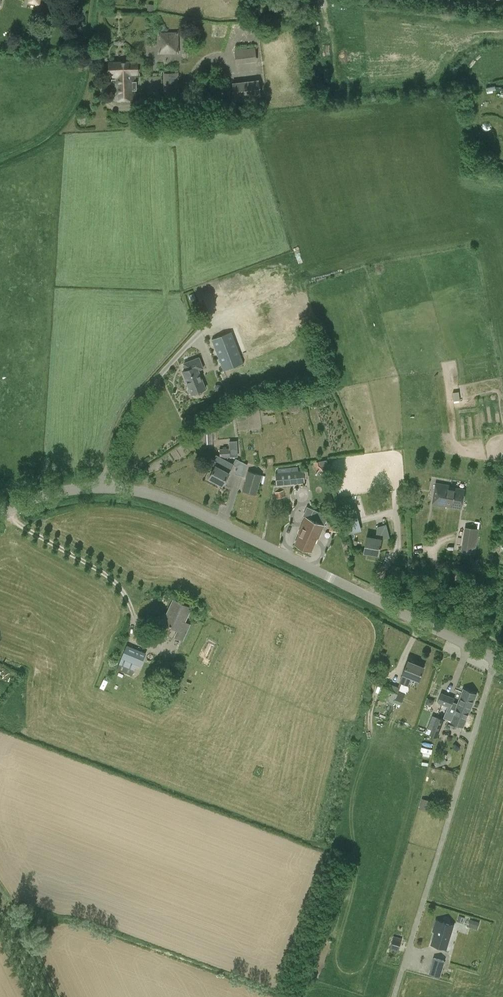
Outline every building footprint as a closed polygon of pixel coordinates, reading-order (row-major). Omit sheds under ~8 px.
[(159,51),(179,51),(179,32),(159,32),(159,51)] [(237,63),(257,61),(256,47),(235,49),(237,63)] [(110,75),(112,75),(113,99),(136,98),(135,74),(139,73),(138,60),(109,61),(110,75)] [(164,71),(164,91),(178,91),(178,71),(164,71)] [(235,102),(261,99),(259,79),(233,82),(235,102)] [(244,363),(232,332),(212,339),(224,370),(244,363)] [(184,372),(192,393),(206,387),(198,369),(204,367),(200,357),(184,363),(188,371),(184,372)] [(202,432),(202,444),(213,444),(212,431),(202,432)] [(229,448),(220,449),(220,456),(223,457),(229,457),(229,448)] [(238,466),(236,472),(244,475),(249,463),(236,458),(234,464),(238,466)] [(210,478),(223,484),(233,464),(227,461),(222,468),(217,465),(210,478)] [(249,470),(242,490),(256,495),(260,481),(263,482),(265,476),(249,470)] [(277,485),(305,482),(304,470),(276,472),(277,485)] [(436,483),(433,504),(445,506),(445,505),(461,508),(464,489),(448,487),(448,485),(436,483)] [(315,541),(316,541),(328,516),(307,506),(303,516),(306,517),(299,532),(300,533),(295,544),(310,551),(315,541)] [(343,510),(348,533),(361,530),(357,508),(343,510)] [(367,537),(365,551),(379,554),(382,539),(390,537),(386,524),(378,526),(375,538),(367,537)] [(479,529),(467,528),(463,551),(475,553),(479,529)] [(190,624),(184,622),(191,607),(174,600),(170,610),(167,609),(161,621),(178,629),(175,636),(183,640),(190,624)] [(128,645),(117,668),(132,675),(136,664),(140,666),(146,653),(128,645)] [(408,661),(404,674),(399,687),(387,683),(380,700),(393,705),(398,691),(405,694),(412,677),(419,680),(424,666),(408,661)] [(457,709),(455,713),(446,710),(443,718),(463,725),(468,712),(470,712),(477,694),(464,689),(462,693),(455,690),(454,692),(461,695),(458,703),(453,701),(455,698),(441,692),(437,702),(457,709)] [(426,733),(437,737),(444,719),(433,715),(426,733)] [(435,764),(446,760),(444,754),(433,757),(435,764)] [(420,809),(428,811),(431,800),(422,798),(420,809)] [(436,920),(434,929),(436,930),(432,944),(445,948),(452,925),(436,920)] [(399,951),(402,940),(392,938),(389,948),(399,951)] [(429,973),(440,976),(445,960),(434,957),(429,973)]
